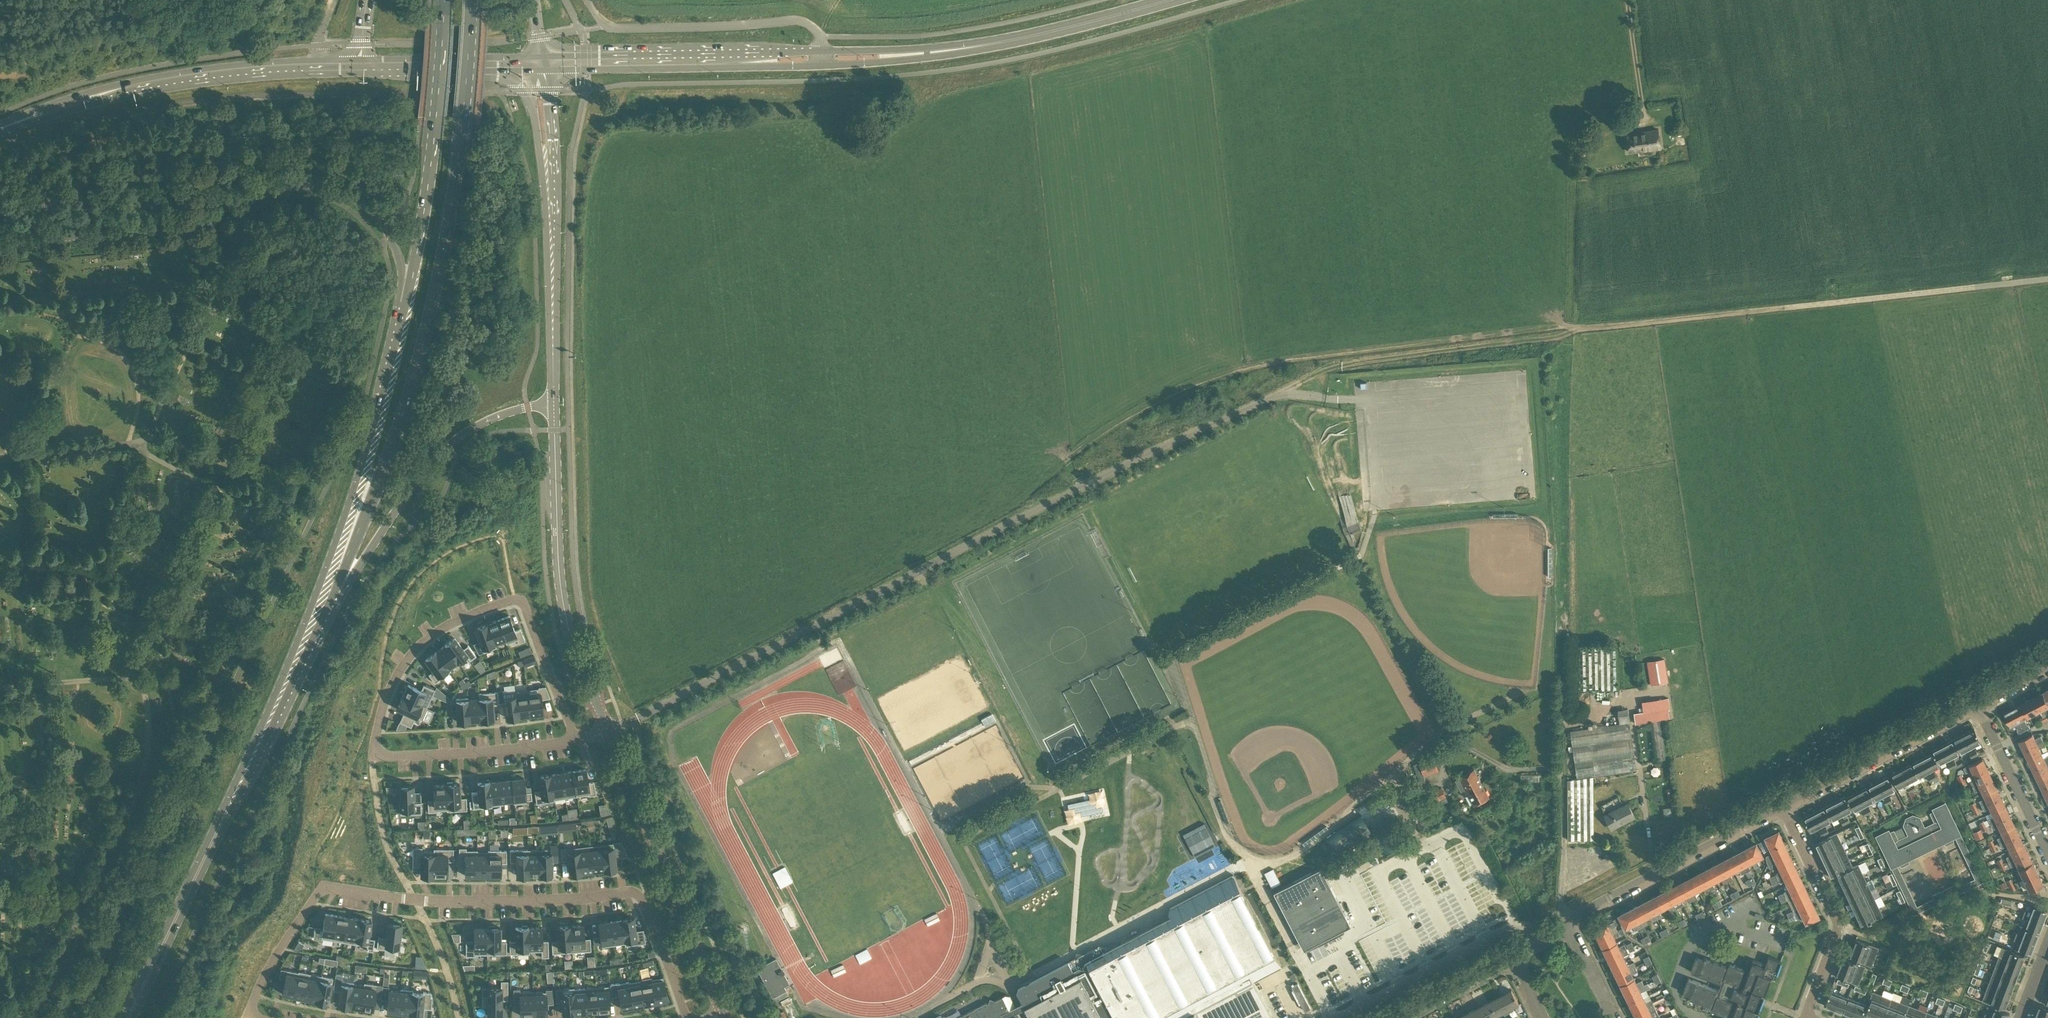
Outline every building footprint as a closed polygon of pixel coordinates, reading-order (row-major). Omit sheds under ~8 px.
[(1638,133),(1626,135),(1629,152),(1641,150),(1641,151),(1661,148),(1658,129),(1638,132),(1638,133)] [(514,631),(509,616),(497,620),(506,644),(517,640),(518,643),(525,641),(520,629),(514,631)] [(506,644),(497,620),(487,624),(496,648),(495,643),(504,640),(506,644)] [(475,629),(483,652),(496,648),(487,624),(475,629)] [(463,649),(454,638),(445,645),(459,665),(468,658),(469,660),(475,656),(468,646),(463,649)] [(1616,644),(1573,645),(1574,691),(1588,690),(1605,690),(1617,690),(1616,644)] [(445,645),(436,652),(450,671),(451,671),(449,668),(457,662),(459,665),(445,645)] [(436,652),(425,660),(433,671),(428,674),(435,683),(450,671),(436,652)] [(533,656),(524,660),(526,666),(535,662),(533,656)] [(1665,659),(1647,662),(1650,683),(1659,682),(1659,683),(1668,681),(1665,659)] [(463,690),(471,684),(469,680),(460,686),(463,690)] [(427,707),(435,690),(423,685),(421,690),(408,684),(403,696),(427,707)] [(550,698),(545,686),(538,687),(538,688),(526,690),(530,715),(543,713),(541,699),(550,698)] [(515,691),(504,693),(504,689),(497,690),(498,704),(499,704),(498,703),(505,702),(507,718),(518,716),(515,691)] [(496,692),(479,693),(480,720),(493,719),(492,705),(498,704),(497,690),(496,690),(496,692)] [(526,690),(515,691),(518,716),(530,715),(526,690)] [(2047,706),(2047,700),(2043,691),(2033,697),(2040,710),(2045,708),(2047,706)] [(469,721),(480,720),(479,693),(478,693),(478,699),(468,700),(468,698),(467,698),(469,721)] [(400,721),(411,727),(416,717),(421,719),(427,707),(403,696),(397,708),(404,711),(400,721)] [(2029,716),(2040,710),(2033,697),(2022,703),(2029,716)] [(467,698),(456,698),(457,721),(469,721),(467,698)] [(1642,702),(1643,711),(1658,709),(1659,719),(1668,718),(1667,709),(1669,709),(1667,698),(1642,702)] [(2022,703),(2013,708),(2025,730),(2030,727),(2028,723),(2028,724),(2025,718),(2029,716),(2022,703)] [(2017,729),(2019,733),(2025,730),(2013,708),(2004,713),(2012,729),(2017,727),(2018,729),(2017,729)] [(1617,711),(1619,723),(1619,724),(1629,722),(1628,709),(1617,711)] [(1636,770),(1629,722),(1619,724),(1619,723),(1570,730),(1577,778),(1567,779),(1568,840),(1593,840),(1593,776),(1636,770)] [(1974,728),(1963,734),(1970,748),(1981,742),(1974,728)] [(1963,734),(1952,740),(1959,753),(1970,748),(1963,734)] [(2020,740),(2024,750),(2043,741),(2041,736),(2035,739),(2033,734),(2020,740)] [(1959,753),(1952,740),(1942,745),(1949,759),(1959,753)] [(2029,759),(2042,753),(2040,748),(2046,746),(2043,741),(2024,750),(2029,759)] [(1939,764),(1949,759),(1942,745),(1931,751),(1932,753),(1932,752),(1938,764),(1939,764)] [(1932,752),(1932,753),(1921,758),(1928,772),(1940,766),(1939,764),(1938,764),(1932,752)] [(2033,768),(2047,761),(2047,755),(2044,757),(2042,753),(2029,759),(2033,768)] [(1921,758),(1911,764),(1918,777),(1928,772),(1921,758)] [(1971,769),(1974,774),(1986,768),(1982,758),(1963,767),(1965,772),(1971,769)] [(1435,759),(1420,763),(1424,776),(1439,772),(1435,759)] [(2038,778),(2047,773),(2047,761),(2033,768),(2038,778)] [(1918,777),(1911,764),(1901,769),(1908,782),(1918,777)] [(1991,777),(1986,768),(1974,774),(1976,779),(1970,781),(1972,786),(1991,777)] [(593,781),(587,782),(585,769),(572,771),(576,796),(589,794),(589,795),(595,794),(593,781)] [(1484,787),(1478,776),(1474,769),(1459,777),(1468,794),(1474,790),(1476,792),(1484,787)] [(1897,788),(1908,782),(1901,769),(1890,775),(1897,788)] [(572,771),(561,772),(565,797),(576,796),(572,771)] [(561,772),(550,774),(554,800),(554,799),(565,797),(561,772)] [(2042,787),(2047,785),(2047,773),(2038,778),(2042,787)] [(550,774),(538,776),(540,789),(534,790),(536,803),(554,800),(550,774)] [(1416,775),(1417,780),(1413,780),(1414,790),(1426,789),(1424,779),(1423,774),(1416,775)] [(1888,775),(1877,781),(1885,795),(1895,789),(1888,775)] [(1996,787),(1991,777),(1972,786),(1974,791),(1980,788),(1983,793),(1996,787)] [(526,800),(532,799),(531,791),(525,792),(524,778),(512,779),(514,803),(526,802),(526,800)] [(488,779),(482,780),(482,782),(477,782),(478,792),(472,793),(473,808),(491,806),(489,781),(488,781),(488,779)] [(512,779),(500,780),(503,804),(503,803),(513,802),(513,803),(514,803),(512,779)] [(500,780),(489,781),(491,806),(492,806),(492,805),(503,804),(500,780)] [(1874,800),(1885,795),(1877,781),(1867,786),(1874,800)] [(446,784),(447,811),(467,810),(466,797),(460,797),(459,783),(453,784),(453,782),(447,782),(447,784),(446,784)] [(435,810),(447,809),(447,811),(446,784),(433,785),(434,799),(427,799),(428,812),(435,811),(435,810)] [(421,802),(414,802),(413,786),(399,786),(401,814),(421,813),(421,802)] [(1874,800),(1867,786),(1857,792),(1864,806),(1874,800)] [(1489,797),(1484,787),(1476,792),(1474,790),(1468,794),(1474,805),(1489,797)] [(2000,796),(1996,787),(1983,793),(1985,797),(1979,800),(1981,805),(2000,796)] [(1442,790),(1431,795),(1434,802),(1445,796),(1442,790)] [(1852,810),(1853,811),(1864,806),(1857,792),(1846,797),(1846,798),(1852,810)] [(1845,796),(1834,802),(1841,815),(1852,810),(1846,798),(1846,797),(1845,796)] [(1992,812),(2004,805),(2000,796),(1981,805),(1983,810),(1989,807),(1992,812)] [(1089,798),(1073,802),(1068,803),(1069,808),(1074,807),(1075,812),(1080,811),(1081,815),(1103,810),(1102,806),(1097,807),(1095,802),(1090,803),(1089,798)] [(1831,821),(1841,815),(1834,802),(1824,807),(1831,821)] [(1627,803),(1604,815),(1611,829),(1634,816),(1627,803)] [(1953,837),(1954,836),(1960,834),(1945,803),(1933,808),(1934,811),(1930,813),(1934,822),(1924,827),(1919,817),(1913,815),(1906,818),(1903,825),(1908,835),(1898,840),(1893,831),(1889,833),(1888,830),(1876,836),(1891,867),(1898,864),(1901,867),(1909,863),(1909,858),(1942,842),(1946,845),(1953,842),(1953,837)] [(1988,819),(1990,824),(2009,815),(2004,805),(1992,812),(1994,816),(1988,819)] [(1670,806),(1665,807),(1663,810),(1664,815),(1672,814),(1670,806)] [(1824,807),(1813,812),(1821,826),(1831,821),(1824,807)] [(1803,818),(1810,832),(1821,826),(1813,812),(1803,818)] [(1360,814),(1327,837),(1338,854),(1371,831),(1360,814)] [(2014,824),(2009,815),(1990,824),(1992,829),(1998,826),(2001,830),(2014,824)] [(1997,838),(1999,843),(2018,833),(2014,824),(2001,830),(2003,835),(1997,838)] [(1983,836),(1980,829),(1972,832),(1975,839),(1983,836)] [(1764,836),(1770,847),(1782,841),(1777,830),(1764,836)] [(1840,841),(1836,832),(1815,843),(1819,851),(1840,841)] [(2023,843),(2018,833),(1999,843),(2001,848),(2007,845),(2010,849),(2023,843)] [(612,843),(601,844),(604,870),(616,868),(614,855),(626,853),(627,856),(621,841),(612,842),(612,843)] [(1763,841),(1759,843),(1763,851),(1767,850),(1764,844),(1763,841)] [(1787,851),(1782,841),(1770,847),(1775,857),(1787,851)] [(1823,860),(1845,850),(1840,841),(1819,851),(1823,860)] [(1757,842),(1745,849),(1751,861),(1754,867),(1755,867),(1758,872),(1762,870),(1759,865),(1756,859),(1763,855),(1757,842)] [(2027,852),(2023,843),(2010,849),(2012,854),(2006,856),(2008,861),(2027,852)] [(601,844),(590,846),(593,871),(604,870),(601,844)] [(551,849),(539,849),(540,875),(541,877),(547,877),(546,874),(552,874),(552,861),(558,861),(557,846),(550,846),(551,849)] [(579,847),(581,872),(593,871),(590,846),(582,847),(579,847)] [(434,851),(433,851),(422,851),(422,847),(413,847),(413,866),(421,866),(421,875),(434,875),(434,851)] [(581,872),(579,847),(567,848),(567,847),(560,848),(562,861),(568,860),(570,874),(574,873),(575,875),(581,874),(581,872)] [(477,851),(478,851),(478,850),(466,850),(466,848),(459,848),(459,860),(465,860),(465,875),(477,875),(477,851)] [(434,849),(433,851),(434,851),(434,875),(447,875),(447,861),(453,861),(453,849),(434,849)] [(528,849),(510,850),(510,862),(516,862),(517,875),(529,875),(528,849)] [(540,875),(539,849),(528,849),(529,875),(540,875)] [(1736,853),(1746,872),(1750,869),(1747,864),(1751,861),(1745,849),(1736,853)] [(488,850),(488,851),(488,875),(500,875),(500,863),(507,863),(507,850),(500,850),(488,850)] [(1823,860),(1827,869),(1849,858),(1845,850),(1823,860)] [(488,851),(478,851),(477,851),(477,875),(488,875),(488,851)] [(1401,851),(1394,855),(1396,859),(1403,855),(1401,851)] [(1792,860),(1787,851),(1775,857),(1772,859),(1767,861),(1766,861),(1770,868),(1773,867),(1772,864),(1777,862),(1779,866),(1792,860)] [(2027,852),(2008,861),(2010,866),(2016,863),(2019,868),(2032,862),(2027,852)] [(1746,872),(1736,853),(1727,858),(1734,871),(1738,868),(1741,874),(1746,872)] [(1727,858),(1718,863),(1728,881),(1733,879),(1729,873),(1734,871),(1727,858)] [(1837,875),(1853,867),(1849,858),(1827,869),(1831,877),(1837,875)] [(1775,873),(1777,878),(1796,869),(1792,860),(1779,866),(1781,871),(1775,873)] [(2019,868),(2023,878),(2036,872),(2032,862),(2019,868)] [(1728,881),(1718,863),(1709,867),(1716,880),(1720,878),(1723,884),(1728,881)] [(1862,873),(1859,868),(1858,865),(1853,867),(1837,875),(1841,883),(1862,873)] [(787,866),(774,872),(781,888),(794,882),(787,866)] [(1716,880),(1709,867),(1700,872),(1710,890),(1715,888),(1712,882),(1716,880)] [(1321,868),(1278,890),(1274,892),(1302,947),(1335,930),(1337,933),(1343,930),(1347,928),(1351,926),(1350,924),(1325,875),(1321,868)] [(1800,878),(1796,869),(1777,878),(1779,883),(1785,880),(1787,884),(1800,878)] [(1692,877),(1698,889),(1702,887),(1706,893),(1710,890),(1700,872),(1692,877)] [(2042,884),(2036,872),(2023,878),(2029,890),(2042,884)] [(1862,873),(1841,883),(1845,892),(1866,882),(1862,873)] [(1015,1005),(1018,1011),(1025,1007),(1031,1017),(1273,1017),(1259,991),(1257,986),(1253,979),(1280,965),(1282,968),(1273,949),(1243,893),(1242,890),(1233,874),(1170,907),(1168,913),(1170,916),(1107,949),(1105,946),(1100,945),(1044,974),(1018,987),(1017,991),(1023,1002),(1015,1005)] [(1698,889),(1692,877),(1683,881),(1692,900),(1697,897),(1694,892),(1698,889)] [(1800,878),(1787,884),(1790,889),(1784,891),(1786,896),(1805,887),(1800,878)] [(1692,900),(1683,881),(1674,886),(1681,899),(1685,896),(1688,902),(1692,900)] [(1845,892),(1849,900),(1870,890),(1866,882),(1845,892)] [(1932,895),(1936,903),(1960,891),(1956,884),(1932,895)] [(1665,891),(1675,909),(1679,907),(1676,901),(1681,899),(1674,886),(1665,891)] [(1809,896),(1805,887),(1786,896),(1788,901),(1794,898),(1796,902),(1809,896)] [(1870,890),(1849,900),(1853,909),(1874,899),(1870,890)] [(1656,895),(1663,908),(1667,906),(1670,911),(1675,909),(1665,891),(1656,895)] [(1715,898),(1716,901),(1719,906),(1722,904),(1717,894),(1714,896),(1715,898)] [(1656,895),(1647,900),(1657,918),(1662,916),(1658,910),(1663,908),(1656,895)] [(1813,905),(1809,896),(1796,902),(1798,907),(1792,910),(1794,914),(1813,905)] [(1719,906),(1716,901),(1715,898),(1711,900),(1715,908),(1719,906)] [(1878,907),(1874,899),(1853,909),(1857,917),(1878,907)] [(1647,900),(1638,905),(1645,917),(1649,915),(1652,921),(1657,918),(1647,900)] [(2029,916),(2043,921),(2047,910),(2033,904),(2029,916)] [(1639,928),(1643,926),(1644,925),(1641,920),(1645,917),(1638,905),(1630,909),(1639,928)] [(1813,905),(1794,914),(1797,919),(1803,916),(1806,924),(1819,917),(1813,905)] [(1878,907),(1857,917),(1861,926),(1882,915),(1878,907)] [(1639,928),(1630,909),(1619,915),(1625,928),(1632,924),(1635,930),(1639,928)] [(321,938),(333,940),(337,915),(325,913),(321,938)] [(337,915),(333,940),(344,942),(348,917),(337,915)] [(2043,921),(2029,916),(2025,927),(2039,932),(2043,921)] [(344,942),(355,944),(359,918),(348,917),(344,942)] [(371,920),(359,918),(355,944),(367,945),(366,950),(373,951),(375,939),(368,938),(371,920)] [(625,943),(624,943),(625,946),(645,943),(643,925),(634,926),(633,918),(621,919),(625,943)] [(625,943),(621,919),(610,921),(614,945),(624,943),(625,943)] [(1663,930),(1666,935),(1669,933),(1667,928),(1663,920),(1659,922),(1663,930)] [(614,945),(610,921),(598,923),(602,947),(614,945)] [(1594,928),(1599,939),(1612,933),(1610,929),(1616,926),(1615,925),(1613,921),(1607,924),(1607,922),(1594,928)] [(398,951),(401,924),(388,922),(386,937),(378,936),(376,948),(398,951)] [(572,952),(591,951),(590,938),(584,939),(583,924),(570,925),(572,952)] [(529,951),(528,927),(527,927),(527,925),(521,925),(521,927),(515,927),(516,941),(509,941),(510,953),(516,953),(516,954),(529,954),(529,951)] [(572,952),(570,925),(557,926),(558,940),(551,941),(552,953),(572,952)] [(488,928),(487,928),(487,954),(506,954),(507,941),(500,941),(500,928),(494,928),(494,926),(488,926),(488,928)] [(1644,937),(1647,942),(1651,940),(1648,935),(1647,935),(1643,926),(1639,928),(1644,937)] [(529,951),(541,951),(541,957),(549,957),(548,940),(542,941),(542,927),(528,927),(529,951)] [(2020,938),(2035,944),(2039,932),(2025,927),(2020,938)] [(487,954),(487,928),(474,928),(474,941),(466,941),(466,956),(475,956),(475,954),(487,954)] [(1603,948),(1616,942),(1614,938),(1620,935),(1618,930),(1612,933),(1599,939),(1603,948)] [(2001,933),(1995,931),(1992,939),(1998,941),(2001,933)] [(460,933),(451,933),(454,941),(460,941),(460,933)] [(2016,950),(2030,955),(2035,944),(2020,938),(2016,950)] [(1852,948),(1874,957),(1878,948),(1855,939),(1852,948)] [(299,941),(293,950),(299,951),(304,944),(299,941)] [(1603,948),(1608,957),(1626,948),(1624,944),(1618,946),(1616,942),(1603,948)] [(864,961),(876,956),(872,946),(860,951),(864,961)] [(1999,956),(2021,964),(2025,955),(2002,947),(1999,956)] [(1608,957),(1612,966),(1625,960),(1623,956),(1629,953),(1626,948),(1608,957)] [(1852,948),(1848,957),(1871,966),(1874,957),(1852,948)] [(597,965),(596,955),(589,955),(589,965),(597,965)] [(1780,960),(1768,956),(1765,964),(1752,959),(1749,969),(1744,985),(1743,985),(1741,989),(1737,987),(1743,969),(1728,963),(1727,966),(1704,957),(1702,963),(1694,960),(1682,992),(1690,995),(1689,998),(1712,1007),(1711,1009),(1726,1015),(1733,996),(1738,998),(1736,1002),(1737,1003),(1731,1017),(1755,1017),(1760,1005),(1759,1005),(1762,998),(1763,998),(1770,977),(1774,978),(1781,961),(1780,960)] [(1995,965),(2018,973),(2021,964),(1999,956),(1995,965)] [(426,968),(424,965),(421,957),(416,957),(416,967),(426,968)] [(1838,966),(1861,975),(1864,965),(1842,957),(1838,966)] [(324,964),(337,966),(338,960),(325,958),(323,964),(324,964)] [(771,960),(756,968),(772,998),(786,991),(781,982),(786,980),(775,958),(771,960)] [(1612,966),(1616,975),(1635,966),(1633,962),(1627,964),(1625,960),(1612,966)] [(2014,982),(2018,973),(1995,965),(1992,974),(2014,982)] [(1621,984),(1634,978),(1631,974),(1637,971),(1635,966),(1616,975),(1621,984)] [(1838,966),(1835,976),(1857,984),(1861,975),(1838,966)] [(299,972),(298,972),(281,968),(279,977),(285,979),(282,994),(294,996),(299,972)] [(305,998),(310,973),(298,971),(298,972),(299,972),(294,996),(305,998)] [(310,973),(305,998),(316,1000),(321,975),(310,973)] [(353,983),(354,982),(341,980),(342,974),(336,974),(333,990),(340,991),(338,1005),(350,1006),(353,983)] [(1989,983),(2011,991),(2014,982),(1992,974),(1989,983)] [(328,1003),(333,978),(321,975),(316,1000),(328,1003)] [(651,979),(651,977),(639,979),(639,980),(644,1004),(655,1002),(651,979)] [(651,979),(655,1002),(667,1000),(663,977),(651,979)] [(1621,984),(1625,994),(1644,984),(1642,980),(1636,982),(1634,978),(1621,984)] [(639,980),(629,982),(628,982),(633,1006),(644,1004),(639,980)] [(508,981),(501,981),(501,987),(488,987),(488,995),(482,995),(482,1006),(488,1006),(488,1016),(501,1016),(501,1000),(508,1000),(508,981)] [(621,1009),(633,1006),(628,982),(629,982),(628,981),(616,983),(610,984),(610,986),(612,996),(619,995),(621,1009)] [(364,985),(361,1008),(373,1009),(375,997),(381,998),(382,986),(383,985),(364,982),(364,985)] [(1649,987),(1649,986),(1647,982),(1644,984),(1625,994),(1630,1003),(1643,997),(1640,992),(1649,987)] [(353,983),(350,1006),(361,1008),(364,985),(353,983)] [(1985,992),(2008,1000),(2011,991),(1989,983),(1985,992)] [(382,986),(381,998),(381,999),(388,999),(387,1011),(399,1012),(400,991),(389,990),(389,987),(382,986)] [(612,996),(610,986),(596,987),(598,1011),(610,1010),(609,1001),(613,1000),(612,996)] [(585,988),(587,1012),(598,1011),(596,987),(585,988)] [(573,989),(574,989),(574,988),(555,989),(556,1002),(562,1001),(563,1014),(575,1013),(573,989)] [(575,1013),(587,1012),(585,988),(574,989),(573,989),(575,1013)] [(412,992),(413,990),(400,989),(400,991),(399,1012),(410,1013),(412,992)] [(520,1015),(533,1015),(533,992),(533,991),(520,991),(520,989),(513,989),(513,1001),(520,1001),(520,1015)] [(533,992),(533,1015),(546,1015),(546,1004),(553,1004),(553,989),(546,989),(546,992),(533,992)] [(1500,995),(1509,1012),(1514,1010),(1512,1006),(1518,1003),(1511,989),(1500,995)] [(412,992),(410,1013),(422,1014),(422,1008),(431,1009),(432,996),(431,996),(431,992),(423,991),(423,993),(412,992)] [(1838,994),(1829,991),(1824,1005),(1833,1008),(1838,994)] [(1870,1000),(1864,1014),(1873,1017),(1882,995),(1873,992),(1870,1000)] [(1985,992),(1982,1001),(2004,1009),(2008,1000),(1985,992)] [(1018,1011),(1015,1005),(1010,995),(1006,994),(995,1000),(996,1001),(990,1005),(989,1003),(986,1002),(956,1017),(1022,1017),(1018,1011)] [(1635,1013),(1653,1004),(1654,1004),(1665,999),(1663,995),(1662,994),(1651,1000),(1649,994),(1643,997),(1630,1003),(1635,1013)] [(1842,1012),(1847,997),(1838,994),(1833,1008),(1842,1012)] [(1489,1001),(1496,1015),(1502,1011),(1504,1015),(1509,1012),(1500,995),(1489,1001)] [(1891,998),(1882,995),(1873,1017),(1874,1017),(1883,1017),(1891,998)] [(788,996),(780,1001),(782,1006),(791,1001),(788,996)] [(1851,1015),(1856,1001),(1847,997),(1842,1012),(1851,1015)] [(1899,1002),(1891,998),(1883,1017),(1893,1017),(1899,1002)] [(1489,1001),(1478,1007),(1484,1017),(1490,1017),(1496,1015),(1489,1001)] [(1865,1004),(1856,1001),(1851,1015),(1859,1017),(1860,1017),(1865,1004)] [(1899,1002),(1893,1017),(1903,1017),(1908,1005),(1899,1002)] [(1637,1017),(1650,1017),(1652,1017),(1650,1012),(1656,1009),(1654,1004),(1653,1004),(1635,1013),(1637,1017)] [(2034,1016),(2040,1017),(2047,1017),(2047,1008),(2038,1004),(2034,1016)] [(1917,1008),(1908,1005),(1903,1017),(1913,1017),(1917,1008)] [(1470,1017),(1484,1017),(1478,1007),(1467,1013),(1470,1017)] [(1989,1017),(2007,1017),(2009,1013),(1994,1007),(1989,1017)] [(1926,1012),(1917,1008),(1913,1017),(1923,1017),(1926,1012)]
